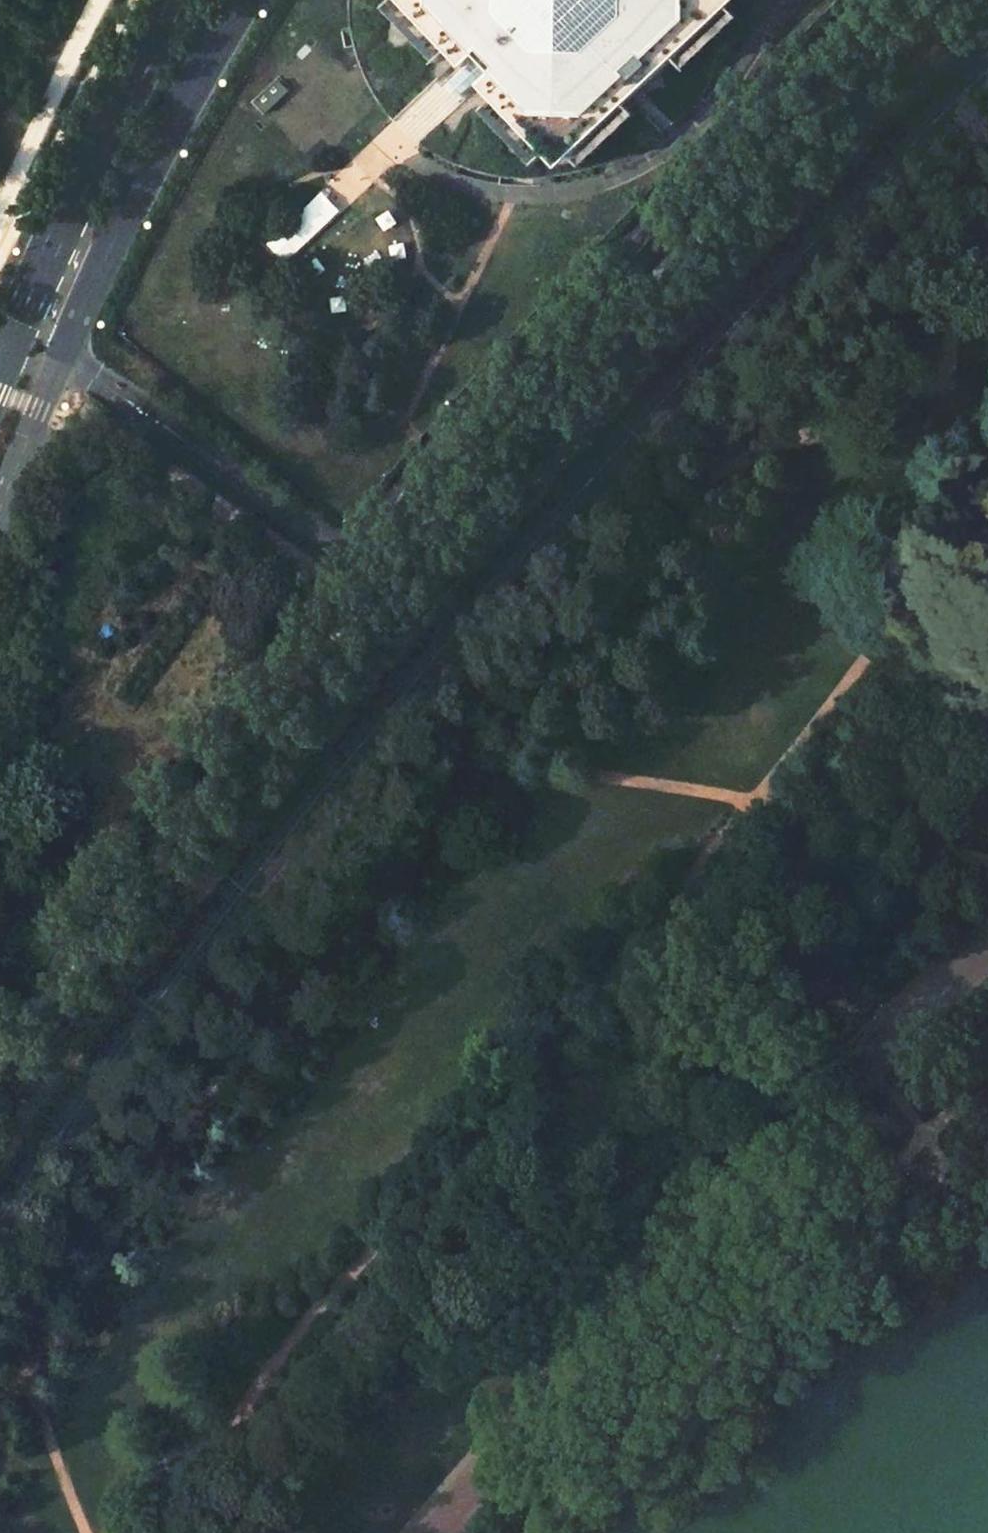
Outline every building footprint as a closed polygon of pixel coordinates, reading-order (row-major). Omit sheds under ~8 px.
[(553,148),(563,138),(576,152),(732,0),(410,0),(464,56),(492,84),(553,148)] [(553,148),(566,162),(576,152),(563,138),(553,148)]
